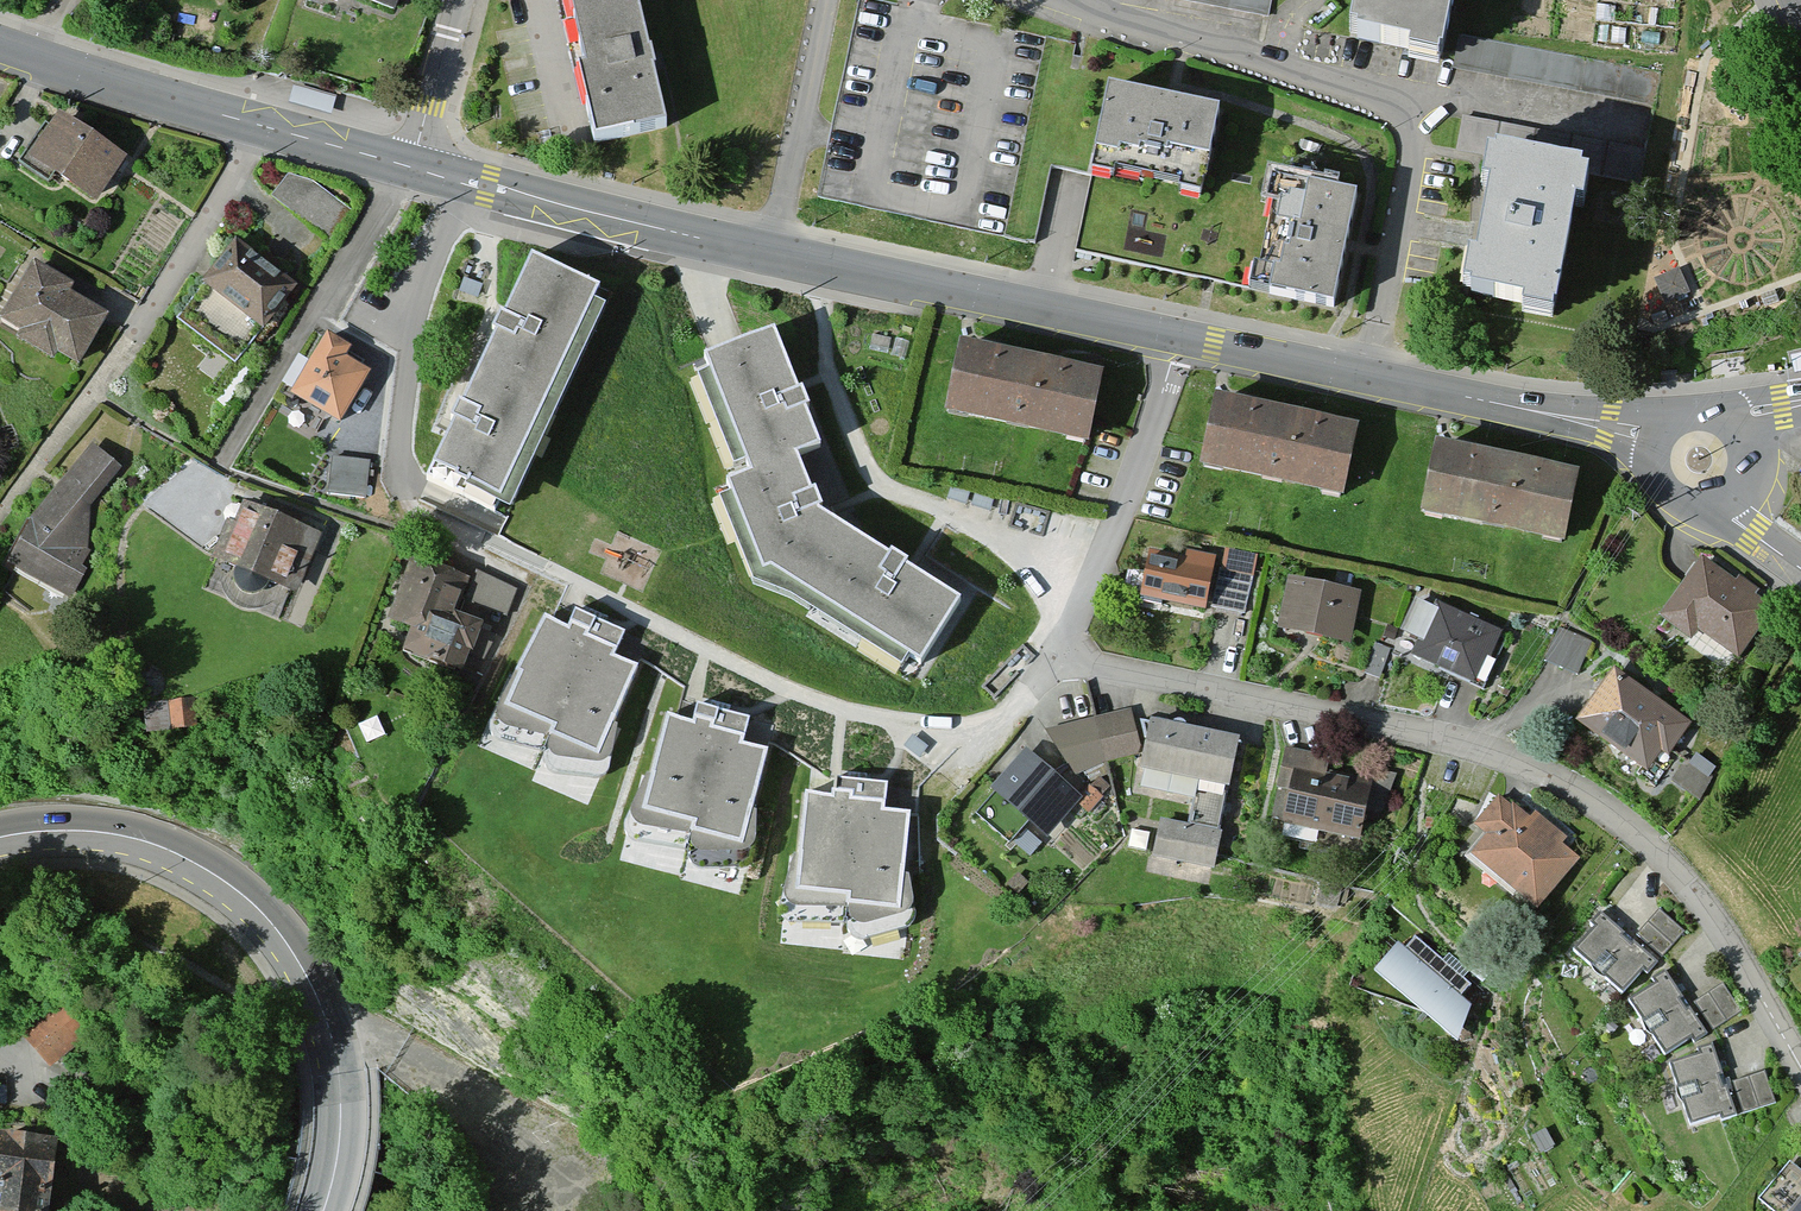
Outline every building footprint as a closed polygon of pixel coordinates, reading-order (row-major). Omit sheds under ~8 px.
[(387,22),(395,0),(323,0),(387,22)] [(598,137),(675,121),(650,0),(570,0),(598,137)] [(1270,20),(1274,0),(1165,0),(1270,20)] [(1345,48),(1442,71),(1459,0),(1356,0),(1345,48)] [(1662,76),(1460,37),(1453,70),(1655,109),(1662,76)] [(336,96),(293,85),(289,101),(332,113),(336,96)] [(1215,122),(1109,99),(1092,176),(1198,199),(1215,122)] [(1647,152),(1463,117),(1457,151),(1641,185),(1647,152)] [(112,162),(44,118),(12,166),(81,210),(112,162)] [(1583,190),(1481,168),(1451,309),(1553,330),(1583,190)] [(289,176),(271,200),(329,242),(352,212),(312,183),(289,176)] [(1334,318),(1356,208),(1277,193),(1256,303),(1334,318)] [(166,319),(225,367),(286,293),(227,245),(166,319)] [(527,265),(505,316),(503,320),(457,425),(430,486),(515,523),(612,302),(527,265)] [(13,267),(0,290),(0,350),(34,369),(39,359),(65,373),(94,322),(52,299),(57,291),(13,267)] [(1657,277),(1671,315),(1695,306),(1681,268),(1657,277)] [(475,300),(479,301),(482,286),(464,280),(461,294),(470,298),(475,300)] [(277,402),(329,430),(357,379),(331,364),(338,352),(312,338),(277,402)] [(707,369),(752,484),(729,493),(763,581),(770,578),(920,671),(958,610),(910,579),(820,524),(817,516),(797,465),(820,455),(794,388),(775,342),(707,369)] [(1084,377),(940,349),(926,419),(1070,448),(1084,377)] [(1791,354),(1794,370),(1800,369),(1800,352),(1791,354)] [(1342,431),(1200,402),(1185,471),(1328,500),(1342,431)] [(102,448),(29,518),(1,567),(59,593),(90,549),(93,508),(128,475),(102,448)] [(1553,547),(1567,480),(1416,449),(1403,517),(1553,547)] [(365,488),(369,459),(335,455),(331,483),(365,488)] [(194,558),(273,590),(296,533),(217,501),(194,558)] [(1253,607),(1257,549),(1221,547),(1218,605),(1253,607)] [(1177,562),(1139,555),(1130,600),(1201,613),(1211,559),(1179,553),(1177,562)] [(1776,612),(1692,558),(1651,621),(1685,643),(1692,632),(1741,665),(1776,612)] [(451,583),(387,559),(362,626),(378,632),(371,651),(439,676),(458,625),(438,618),(451,583)] [(518,590),(480,575),(469,603),(506,618),(518,590)] [(1353,595),(1280,581),(1270,636),(1342,649),(1353,595)] [(1495,635),(1427,606),(1404,661),(1472,690),(1495,635)] [(569,633),(547,622),(502,713),(594,758),(636,669),(616,660),(626,638),(578,614),(569,633)] [(1690,724),(1605,670),(1592,690),(1566,729),(1651,784),(1690,724)] [(194,699),(144,705),(148,737),(198,731),(194,699)] [(692,728),(667,722),(644,821),(743,844),(765,749),(743,744),(749,720),(696,708),(692,728)] [(1131,751),(1119,712),(1034,731),(1061,775),(1131,751)] [(1142,721),(1131,772),(1194,786),(1186,826),(1154,819),(1145,861),(1208,874),(1236,741),(1190,731),(1142,721)] [(930,750),(913,738),(904,750),(921,762),(930,750)] [(1063,797),(1010,748),(972,789),(976,793),(957,814),(987,842),(1006,822),(1024,838),(1063,797)] [(1318,760),(1275,750),(1266,787),(1271,788),(1263,822),(1352,842),(1365,783),(1315,772),(1318,760)] [(831,807),(807,805),(797,906),(898,915),(907,818),(884,816),(887,792),(833,786),(831,807)] [(1492,797),(1465,830),(1477,839),(1462,858),(1531,913),(1581,851),(1530,811),(1522,821),(1492,797)] [(1566,953),(1611,997),(1633,974),(1637,978),(1681,933),(1657,910),(1625,943),(1596,915),(1586,925),(1590,929),(1566,953)] [(1442,1047),(1458,1008),(1449,1001),(1460,988),(1405,941),(1394,953),(1387,947),(1356,973),(1442,1047)] [(1619,1003),(1651,1057),(1678,1041),(1681,1046),(1735,1014),(1719,986),(1679,1009),(1658,973),(1646,981),(1649,986),(1619,1003)] [(22,1030),(49,1064),(91,1030),(64,996),(22,1030)] [(1656,1066),(1674,1126),(1704,1117),(1706,1122),(1766,1105),(1757,1073),(1712,1086),(1701,1047),(1687,1051),(1689,1057),(1656,1066)] [(0,1141),(0,1210),(44,1210),(52,1148),(0,1141)] [(1766,1210),(1800,1210),(1800,1173),(1766,1210)]
